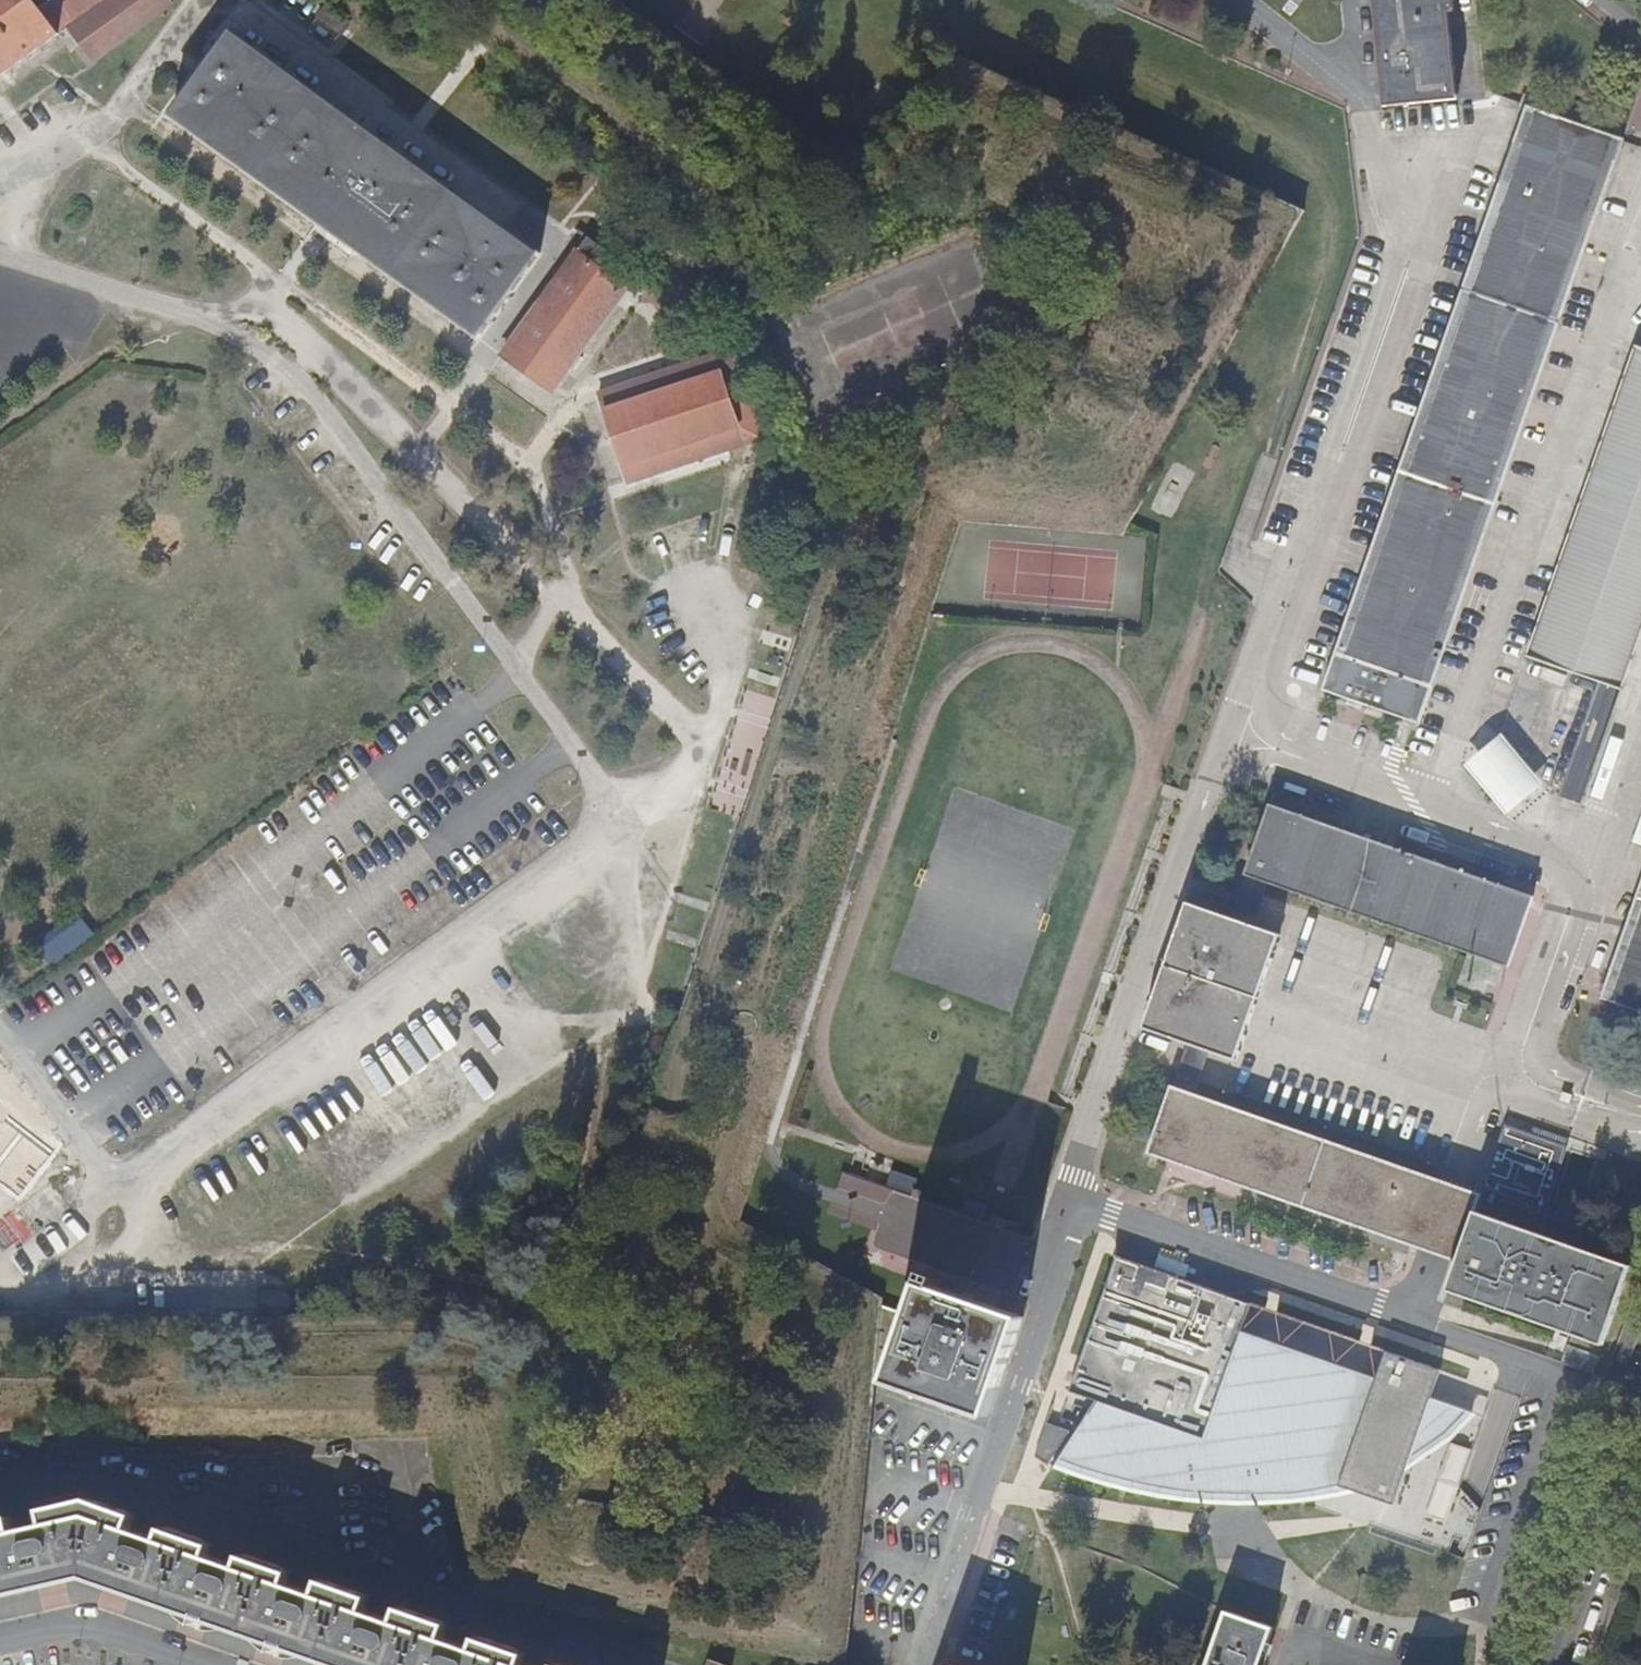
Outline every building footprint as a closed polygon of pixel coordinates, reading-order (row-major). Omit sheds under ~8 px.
[(68,26),(93,62),(170,6),(166,0),(105,0),(82,16),(74,6),(49,23),(32,0),(0,0),(0,76),(68,26)] [(1383,106),(1456,99),(1448,14),(1453,13),(1452,0),(1373,0),(1383,106)] [(539,257),(233,35),(171,118),(479,339),(539,257)] [(1625,140),(1529,106),(1324,689),(1420,723),(1625,140)] [(578,256),(505,358),(552,393),(626,291),(578,256)] [(1640,639),(1640,346),(1638,345),(1529,655),(1623,689),(1640,639)] [(721,375),(604,413),(622,467),(737,428),(721,375)] [(1483,880),(1270,805),(1245,874),(1296,893),(1509,968),(1534,898),(1502,887),(1505,877),(1486,870),(1483,880)] [(1230,918),(1281,936),(1296,893),(1245,874),(1230,918)] [(1603,997),(1640,1010),(1640,890),(1603,997)] [(1186,1044),(1237,1061),(1281,936),(1230,918),(1190,904),(1145,1030),(1186,1044)] [(1237,1061),(1186,1044),(1169,1089),(1221,1107),(1237,1061)] [(1146,1155),(1428,1252),(1438,1256),(1458,1263),(1448,1291),(1604,1345),(1632,1267),(1475,1212),(1481,1196),(1450,1182),(1221,1107),(1169,1089),(1146,1155)] [(1567,1150),(1506,1128),(1485,1187),(1546,1209),(1567,1150)] [(1095,1402),(1057,1461),(1115,1481),(1175,1493),(1217,1497),(1255,1498),(1294,1495),(1339,1488),(1393,1508),(1409,1463),(1427,1458),(1445,1448),(1459,1434),(1470,1417),(1431,1403),(1441,1376),(1387,1357),(1377,1383),(1243,1334),(1252,1307),(1118,1258),(1069,1392),(1095,1402)] [(890,1378),(889,1380),(982,1414),(992,1308),(922,1282),(910,1317),(882,1306),(876,1373),(890,1378)] [(982,1414),(989,1417),(1024,1319),(992,1308),(982,1414)] [(1070,1431),(1045,1425),(1035,1459),(1049,1466),(1070,1431)] [(86,1580),(329,1664),(525,1664),(528,1656),(479,1638),(474,1652),(445,1642),(450,1628),(401,1611),(396,1625),(366,1614),(371,1600),(322,1583),(317,1597),(288,1587),(293,1573),(244,1556),(239,1570),(210,1559),(215,1545),(166,1528),(161,1542),(132,1532),(137,1518),(91,1502),(45,1512),(48,1527),(18,1533),(15,1519),(0,1522),(0,1600),(86,1580)] [(1208,1664),(1261,1664),(1275,1628),(1227,1611),(1208,1664)]
